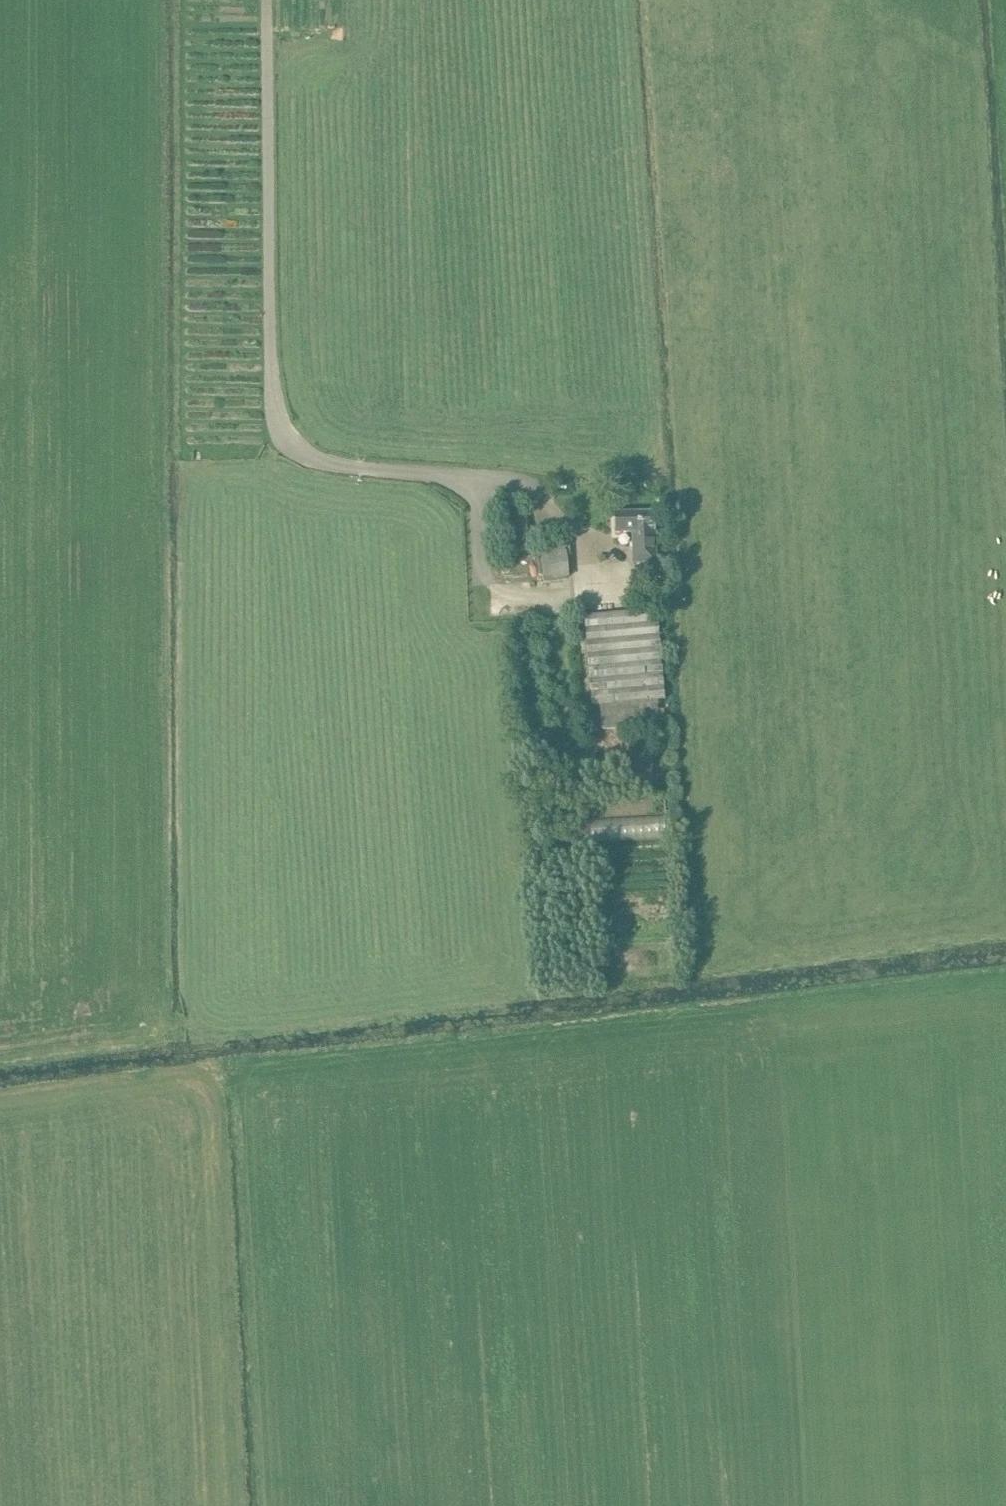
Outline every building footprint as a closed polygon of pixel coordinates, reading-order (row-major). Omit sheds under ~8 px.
[(657,564),(657,555),(656,514),(615,514),(616,533),(633,533),(633,564),(657,564)] [(503,551),(528,551),(537,551),(536,531),(528,532),(527,515),(504,516),(504,531),(502,531),(503,551)] [(573,541),(543,542),(545,578),(574,577),(573,541)] [(594,705),(600,704),(603,731),(660,727),(660,722),(666,721),(665,709),(660,710),(660,700),(667,700),(660,609),(587,615),(594,705)] [(591,837),(626,838),(626,819),(612,818),(612,819),(591,819),(591,837)]
